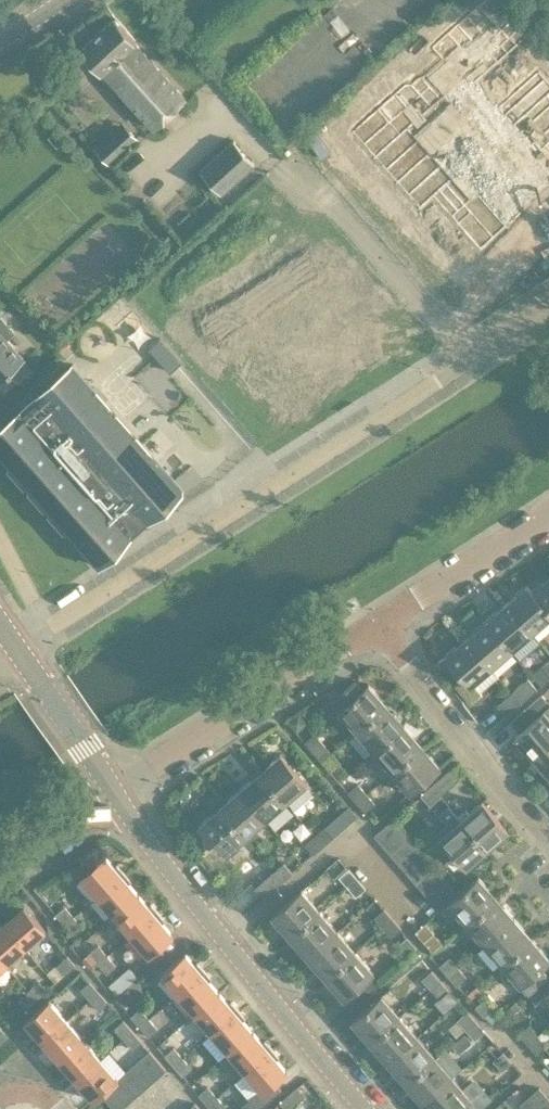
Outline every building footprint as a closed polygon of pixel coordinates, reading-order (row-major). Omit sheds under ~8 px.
[(115,15),(79,47),(100,69),(101,68),(119,88),(153,125),(184,97),(151,60),(133,39),(135,37),(115,15)] [(136,136),(122,119),(97,141),(112,157),(136,136)] [(248,167),(254,162),(233,139),(199,169),(220,192),(232,181),(235,186),(223,197),(230,204),(259,178),(248,167)] [(9,372),(18,382),(32,369),(23,359),(24,358),(7,339),(15,332),(8,324),(6,321),(1,315),(0,316),(0,379),(9,372)] [(152,344),(149,347),(170,372),(183,361),(161,336),(152,344)] [(26,405),(0,428),(0,454),(96,563),(94,564),(95,565),(167,504),(168,505),(169,504),(167,502),(165,503),(159,497),(177,482),(176,481),(174,482),(75,366),(76,364),(75,363),(26,405)] [(532,591),(548,611),(548,576),(532,591)] [(532,591),(526,585),(506,603),(532,632),(548,617),(548,611),(532,591)] [(511,650),(532,632),(506,603),(485,620),(511,650)] [(491,668),(511,650),(485,620),(465,638),(491,668)] [(465,638),(445,656),(463,676),(454,684),(471,704),(482,694),(480,692),(473,683),(491,668),(465,638)] [(527,697),(537,688),(528,678),(517,687),(527,697)] [(369,684),(362,690),(357,684),(354,685),(353,684),(332,702),(356,730),(386,704),(369,684)] [(506,716),(527,697),(517,687),(497,705),(506,716)] [(542,695),(511,722),(520,732),(514,736),(532,757),(548,742),(548,702),(542,695)] [(374,751),(404,725),(386,704),(356,730),(374,751)] [(287,721),(296,732),(303,726),(303,719),(298,712),(287,721)] [(392,771),(422,745),(404,725),(374,751),(392,771)] [(321,761),(331,752),(314,733),(305,741),(321,761)] [(532,757),(548,776),(548,742),(532,757)] [(410,792),(440,766),(422,745),(392,771),(410,792)] [(330,771),(340,762),(331,752),(321,761),(330,771)] [(287,801),(307,783),(281,753),(261,771),(287,801)] [(440,795),(459,778),(450,767),(431,785),(440,795)] [(266,819),(287,801),(261,771),(240,789),(266,819)] [(357,801),(366,793),(358,783),(348,792),(357,801)] [(430,803),(440,795),(431,785),(421,793),(430,803)] [(246,836),(266,819),(240,789),(220,806),(246,836)] [(365,811),(375,802),(366,793),(357,801),(365,811)] [(487,849),(508,831),(481,801),(461,819),(487,849)] [(225,855),(246,836),(220,806),(199,825),(225,855)] [(382,844),(401,827),(393,817),(373,834),(382,844)] [(466,867),(487,849),(461,819),(440,837),(466,867)] [(325,845),(334,837),(326,827),(316,835),(325,845)] [(390,853),(409,836),(401,827),(382,844),(390,853)] [(314,854),(325,845),(316,835),(306,844),(314,854)] [(398,862),(417,845),(409,836),(390,853),(398,862)] [(406,872),(426,855),(417,845),(398,862),(406,872)] [(103,854),(79,875),(96,895),(121,874),(119,872),(120,870),(116,865),(114,867),(103,854)] [(415,882),(434,865),(426,855),(406,872),(415,882)] [(284,880),(293,872),(285,862),(275,870),(284,880)] [(423,891),(442,874),(434,865),(415,882),(423,891)] [(347,885),(357,877),(349,868),(340,876),(347,885)] [(264,897),(284,880),(275,870),(256,887),(264,897)] [(121,874),(96,895),(113,915),(138,894),(128,882),(129,881),(125,876),(123,877),(121,874)] [(431,900),(450,883),(442,874),(423,891),(431,900)] [(465,924),(496,897),(478,876),(459,893),(447,903),(448,904),(465,924)] [(356,896),(366,887),(357,877),(347,885),(356,896)] [(459,893),(450,883),(431,900),(440,910),(448,904),(447,903),(459,893)] [(289,936),(319,909),(302,889),(272,916),(289,936)] [(138,894),(113,915),(130,934),(155,913),(152,910),(154,909),(149,904),(147,905),(138,894)] [(483,944),(513,917),(496,897),(465,924),(483,944)] [(6,920),(4,921),(26,945),(44,929),(23,905),(12,914),(11,912),(4,918),(6,920)] [(63,924),(72,916),(64,907),(55,915),(63,924)] [(307,956),(338,930),(319,909),(289,936),(307,956)] [(383,926),(392,918),(385,909),(375,917),(383,926)] [(155,913),(130,934),(147,954),(172,933),(162,922),(163,920),(159,915),(157,916),(155,913)] [(73,935),(81,927),(72,916),(63,924),(73,935)] [(501,964),(531,938),(513,917),(483,944),(501,964)] [(392,937),(401,929),(392,918),(383,926),(392,937)] [(6,963),(26,945),(4,921),(0,925),(0,957),(6,963)] [(423,941),(433,932),(425,923),(415,932),(423,941)] [(325,976),(355,950),(338,930),(307,956),(325,976)] [(548,958),(531,938),(501,964),(525,992),(548,973),(541,965),(548,958)] [(97,962),(106,953),(98,944),(81,958),(90,968),(97,962)] [(343,997),(373,971),(355,950),(325,976),(343,997)] [(184,951),(160,973),(177,992),(201,971),(200,969),(202,967),(197,961),(195,963),(184,951)] [(107,973),(116,965),(106,953),(97,962),(107,973)] [(75,964),(74,963),(67,955),(56,965),(65,974),(75,964)] [(447,974),(457,966),(449,957),(439,965),(447,974)] [(117,994),(137,976),(128,966),(108,984),(117,994)] [(456,985),(466,976),(457,966),(447,974),(456,985)] [(431,988),(440,980),(432,970),(422,979),(431,988)] [(201,971),(177,992),(194,1012),(218,990),(210,980),(212,978),(207,972),(205,975),(201,971)] [(548,973),(525,992),(534,1002),(541,995),(548,1004),(548,972),(548,973)] [(26,1008),(47,989),(39,980),(18,999),(26,1008)] [(89,998),(98,991),(89,980),(80,988),(89,998)] [(439,998),(449,990),(440,980),(431,988),(439,998)] [(123,1006),(135,996),(127,988),(116,998),(123,1006)] [(218,990),(194,1012),(210,1031),(235,1010),(234,1008),(236,1006),(231,1000),(229,1002),(218,990)] [(107,1001),(107,1000),(98,991),(89,998),(99,1009),(107,1001)] [(369,1042),(400,1015),(381,993),(351,1020),(369,1042)] [(49,999),(25,1019),(35,1031),(33,1033),(38,1038),(40,1036),(43,1039),(67,1018),(49,999)] [(494,1008),(493,1008),(485,999),(476,1007),(484,1017),(485,1015),(491,1022),(500,1014),(494,1008)] [(139,1026),(149,1018),(140,1007),(130,1016),(139,1026)] [(235,1010),(210,1031),(227,1051),(252,1029),(243,1019),(246,1017),(241,1011),(238,1014),(235,1010)] [(466,1029),(476,1021),(467,1012),(458,1020),(466,1029)] [(387,1062),(418,1036),(400,1015),(369,1042),(387,1062)] [(67,1018),(43,1039),(45,1042),(43,1044),(48,1050),(50,1048),(60,1059),(84,1038),(67,1018)] [(148,1036),(158,1028),(149,1018),(139,1026),(148,1036)] [(123,1038),(132,1030),(123,1019),(114,1027),(123,1038)] [(474,1038),(483,1030),(476,1021),(466,1029),(474,1038)] [(526,1044),(537,1035),(529,1025),(518,1035),(526,1044)] [(252,1029),(227,1051),(244,1070),(269,1049),(268,1048),(271,1046),(265,1040),(263,1042),(252,1029)] [(141,1041),(141,1040),(132,1030),(123,1038),(132,1049),(141,1041)] [(463,1033),(452,1043),(459,1052),(471,1041),(463,1033)] [(535,1054),(545,1045),(537,1035),(526,1044),(535,1054)] [(405,1082),(436,1055),(418,1036),(387,1062),(405,1082)] [(84,1038),(60,1059),(70,1070),(68,1072),(72,1078),(74,1076),(77,1079),(101,1058),(84,1038)] [(173,1064),(182,1056),(174,1047),(165,1054),(173,1064)] [(242,1106),(244,1108),(257,1108),(281,1089),(274,1081),(287,1070),(277,1058),(280,1056),(275,1051),(272,1053),(269,1049),(244,1070),(261,1089),(242,1106)] [(157,1078),(166,1069),(149,1050),(140,1058),(157,1078)] [(502,1070),(511,1062),(503,1052),(494,1060),(502,1070)] [(422,1102),(453,1075),(436,1055),(405,1082),(422,1102)] [(183,1075),(191,1067),(182,1056),(173,1064),(183,1075)] [(79,1081),(77,1083),(82,1089),(84,1087),(94,1099),(101,1093),(111,1084),(118,1078),(118,1077),(101,1058),(77,1079),(79,1081)] [(147,1086),(157,1078),(140,1058),(130,1067),(147,1086)] [(137,1095),(147,1086),(130,1067),(121,1075),(137,1095)] [(127,1103),(137,1095),(121,1075),(118,1077),(118,1078),(111,1084),(127,1103)] [(471,1096),(453,1075),(422,1102),(428,1108),(456,1108),(471,1096)] [(127,1103),(111,1084),(101,1093),(115,1108),(121,1108),(127,1103)] [(207,1103),(216,1096),(207,1086),(198,1093),(207,1103)] [(304,1095),(295,1086),(278,1101),(285,1108),(288,1108),(304,1095)] [(456,1108),(478,1108),(492,1097),(482,1086),(471,1096),(456,1108)] [(539,1088),(529,1096),(537,1105),(540,1108),(548,1108),(548,1100),(539,1088)] [(225,1106),(216,1096),(207,1103),(212,1108),(221,1108),(225,1106)] [(537,1105),(529,1096),(520,1104),(525,1108),(532,1108),(537,1105)]
